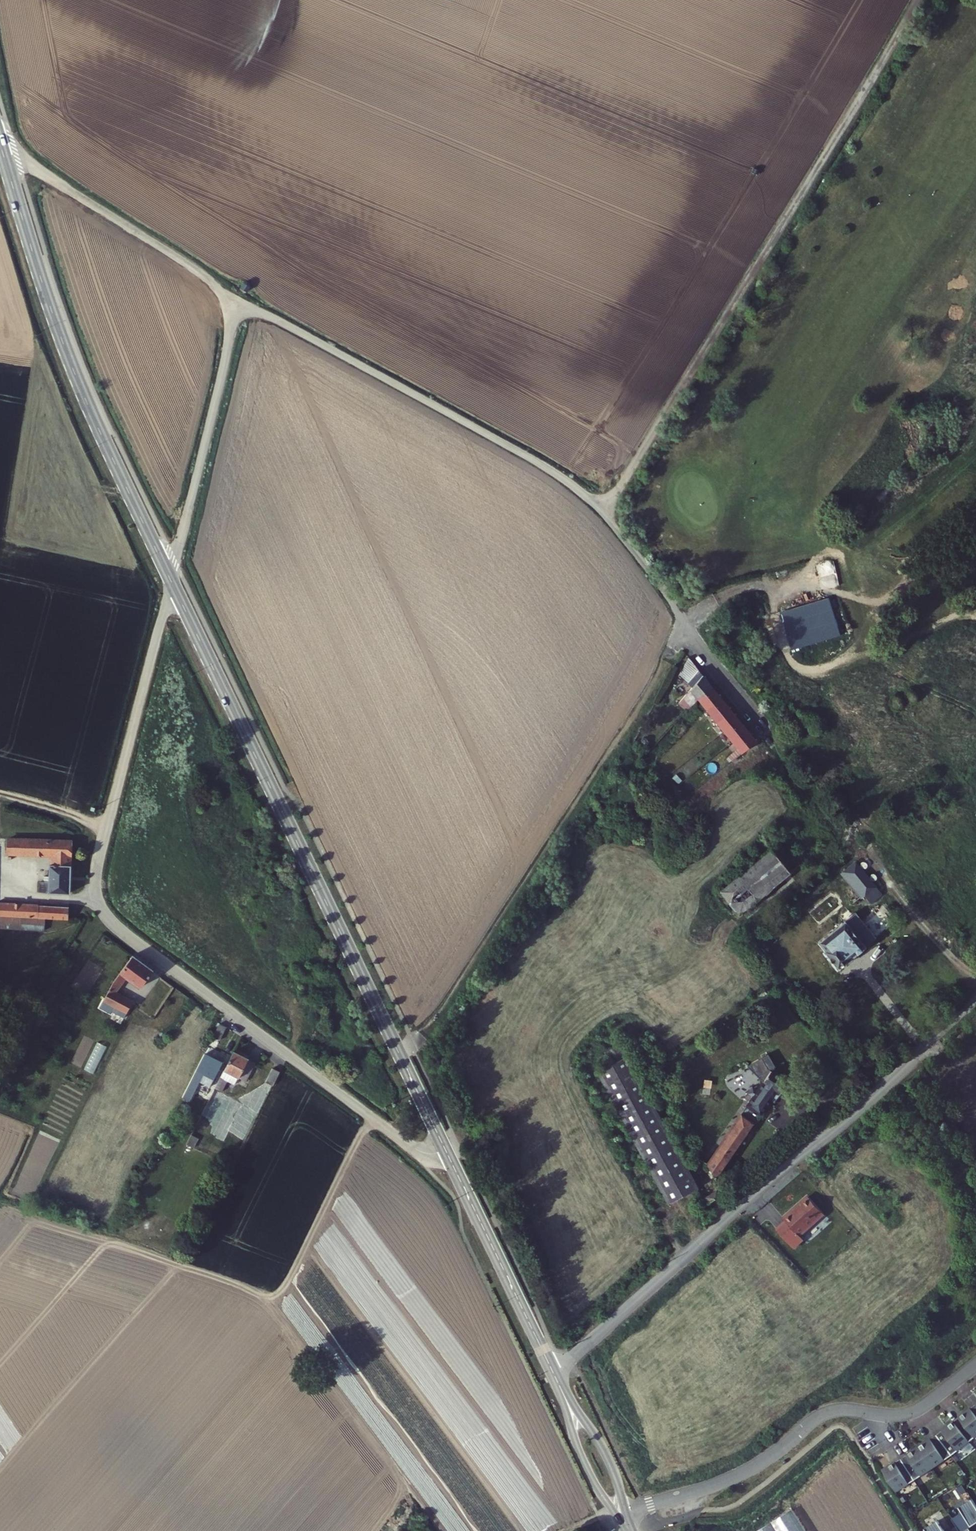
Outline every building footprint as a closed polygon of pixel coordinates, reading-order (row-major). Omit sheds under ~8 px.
[(241,289),(247,292),(251,284),(245,281),(241,289)] [(780,611),(791,646),(838,632),(828,596),(780,611)] [(697,700),(706,710),(715,722),(724,733),(734,745),(742,755),(758,742),(750,732),(741,720),(731,708),(722,696),(714,687),(691,656),(680,672),(694,686),(681,699),(688,708),(697,700)] [(7,844),(49,845),(72,846),(72,831),(8,828),(7,844)] [(72,846),(49,845),(49,854),(72,854),(72,846)] [(791,873),(771,848),(720,891),(738,917),(791,873)] [(72,854),(49,854),(48,866),(43,866),(43,872),(39,872),(39,884),(72,887),(72,854)] [(864,896),(875,885),(855,861),(843,871),(864,896)] [(72,911),(72,898),(1,892),(0,904),(42,908),(72,911)] [(0,904),(0,916),(41,921),(42,908),(0,904)] [(876,932),(889,923),(879,907),(866,915),(876,932)] [(823,949),(837,969),(876,937),(867,926),(856,911),(845,919),(817,940),(824,948),(823,949)] [(114,951),(98,940),(78,970),(88,977),(100,960),(105,964),(114,951)] [(149,972),(130,956),(109,981),(105,989),(95,1011),(106,1016),(104,1020),(117,1026),(123,1011),(107,1003),(113,985),(121,976),(135,988),(149,972)] [(725,1028),(752,1072),(771,1060),(744,1015),(725,1028)] [(217,1023),(211,1035),(217,1038),(223,1026),(217,1023)] [(87,1037),(74,1065),(96,1075),(109,1047),(87,1037)] [(685,1195),(697,1189),(622,1044),(599,1056),(605,1067),(600,1070),(617,1102),(629,1095),(682,1197),(685,1195)] [(223,1055),(206,1047),(184,1092),(192,1095),(204,1069),(215,1074),(223,1055)] [(256,1061),(233,1050),(216,1088),(225,1092),(230,1081),(237,1084),(240,1077),(247,1080),(256,1061)] [(775,1067),(771,1060),(752,1072),(757,1080),(760,1076),(761,1076),(775,1067)] [(268,1081),(275,1084),(282,1070),(275,1067),(268,1081)] [(718,1184),(776,1087),(761,1076),(760,1076),(757,1080),(756,1083),(752,1088),(708,1164),(718,1184)] [(752,1088),(756,1083),(749,1079),(746,1084),(752,1088)] [(617,1102),(668,1203),(682,1197),(629,1095),(617,1102)] [(204,1135),(196,1131),(191,1143),(199,1146),(204,1135)] [(775,1233),(792,1251),(801,1242),(797,1237),(821,1216),(808,1201),(783,1223),(785,1224),(775,1233)] [(503,1205),(497,1208),(500,1214),(506,1211),(503,1205)] [(975,1423),(975,1404),(972,1407),(971,1406),(966,1410),(967,1411),(975,1423)] [(966,1445),(975,1437),(975,1423),(967,1411),(956,1419),(955,1418),(949,1423),(950,1424),(966,1445)] [(939,1431),(932,1436),(949,1458),(966,1445),(950,1424),(940,1433),(939,1431)] [(915,1449),(930,1471),(949,1458),(932,1436),(926,1441),(927,1442),(915,1449)] [(897,1460),(912,1483),(930,1471),(915,1449),(904,1457),(903,1455),(897,1460)] [(893,1495),(912,1483),(897,1460),(890,1464),(891,1465),(879,1473),(893,1495)] [(957,1510),(969,1529),(975,1524),(975,1513),(969,1502),(957,1510)]
